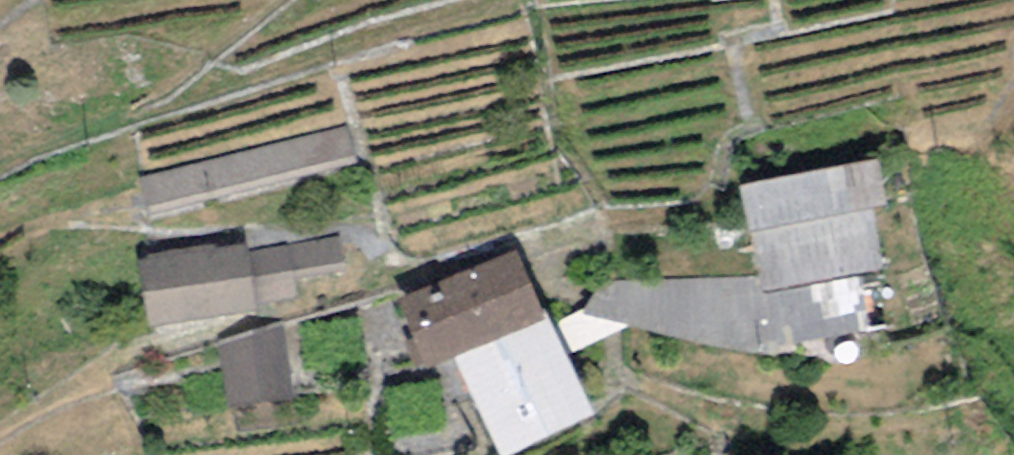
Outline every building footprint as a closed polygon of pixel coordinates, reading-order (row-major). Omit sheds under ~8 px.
[(775,352),(872,332),(861,275),(887,269),(874,209),(890,206),(880,157),(741,187),(759,276),(763,295),(775,352)] [(341,235),(144,263),(148,327),(252,312),(254,301),(295,296),(293,282),(342,269),(341,235)] [(453,357),(545,320),(516,249),(398,299),(427,368),(453,357)] [(691,341),(775,352),(763,295),(759,276),(605,283),(583,311),(631,324),(691,341)] [(567,355),(631,324),(583,311),(553,325),(567,355)] [(595,415),(567,355),(553,325),(550,318),(545,320),(453,357),(502,454),(508,454),(595,415)] [(285,328),(223,347),(231,402),(295,393),(285,328)]
